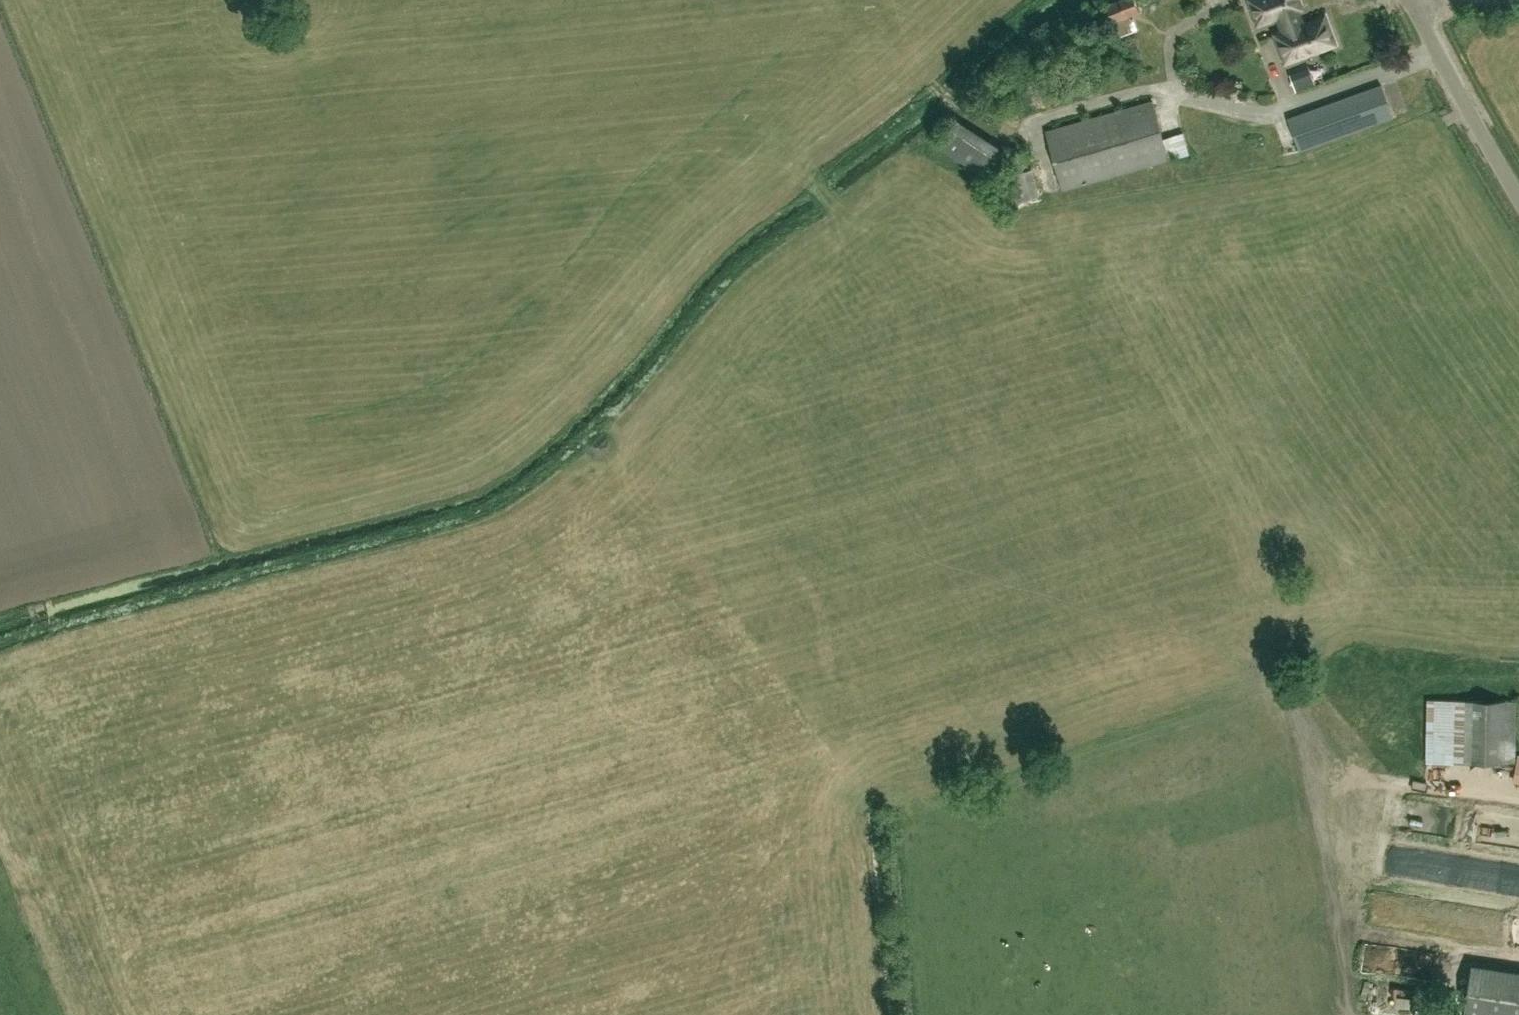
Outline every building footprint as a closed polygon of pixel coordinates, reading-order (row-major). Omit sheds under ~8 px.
[(1110,12),(1113,20),(1140,11),(1135,0),(1113,0),(1106,2),(1110,12)] [(1257,2),(1253,4),(1259,20),(1278,13),(1284,29),(1276,31),(1281,44),(1283,43),(1289,58),(1328,44),(1332,35),(1327,21),(1318,16),(1303,22),(1297,6),(1301,5),(1299,0),(1257,0),(1257,2)] [(1299,149),(1393,116),(1382,84),(1288,117),(1299,149)] [(1062,189),(1170,158),(1152,99),(1047,128),(1062,189)] [(983,168),(998,147),(957,117),(942,138),(983,168)] [(1166,129),(1170,152),(1190,149),(1186,127),(1166,129)] [(1506,700),(1467,700),(1467,763),(1505,763),(1505,762),(1505,738),(1506,730),(1506,701),(1506,700)] [(1464,1014),(1518,1014),(1518,977),(1470,970),(1464,1014)]
